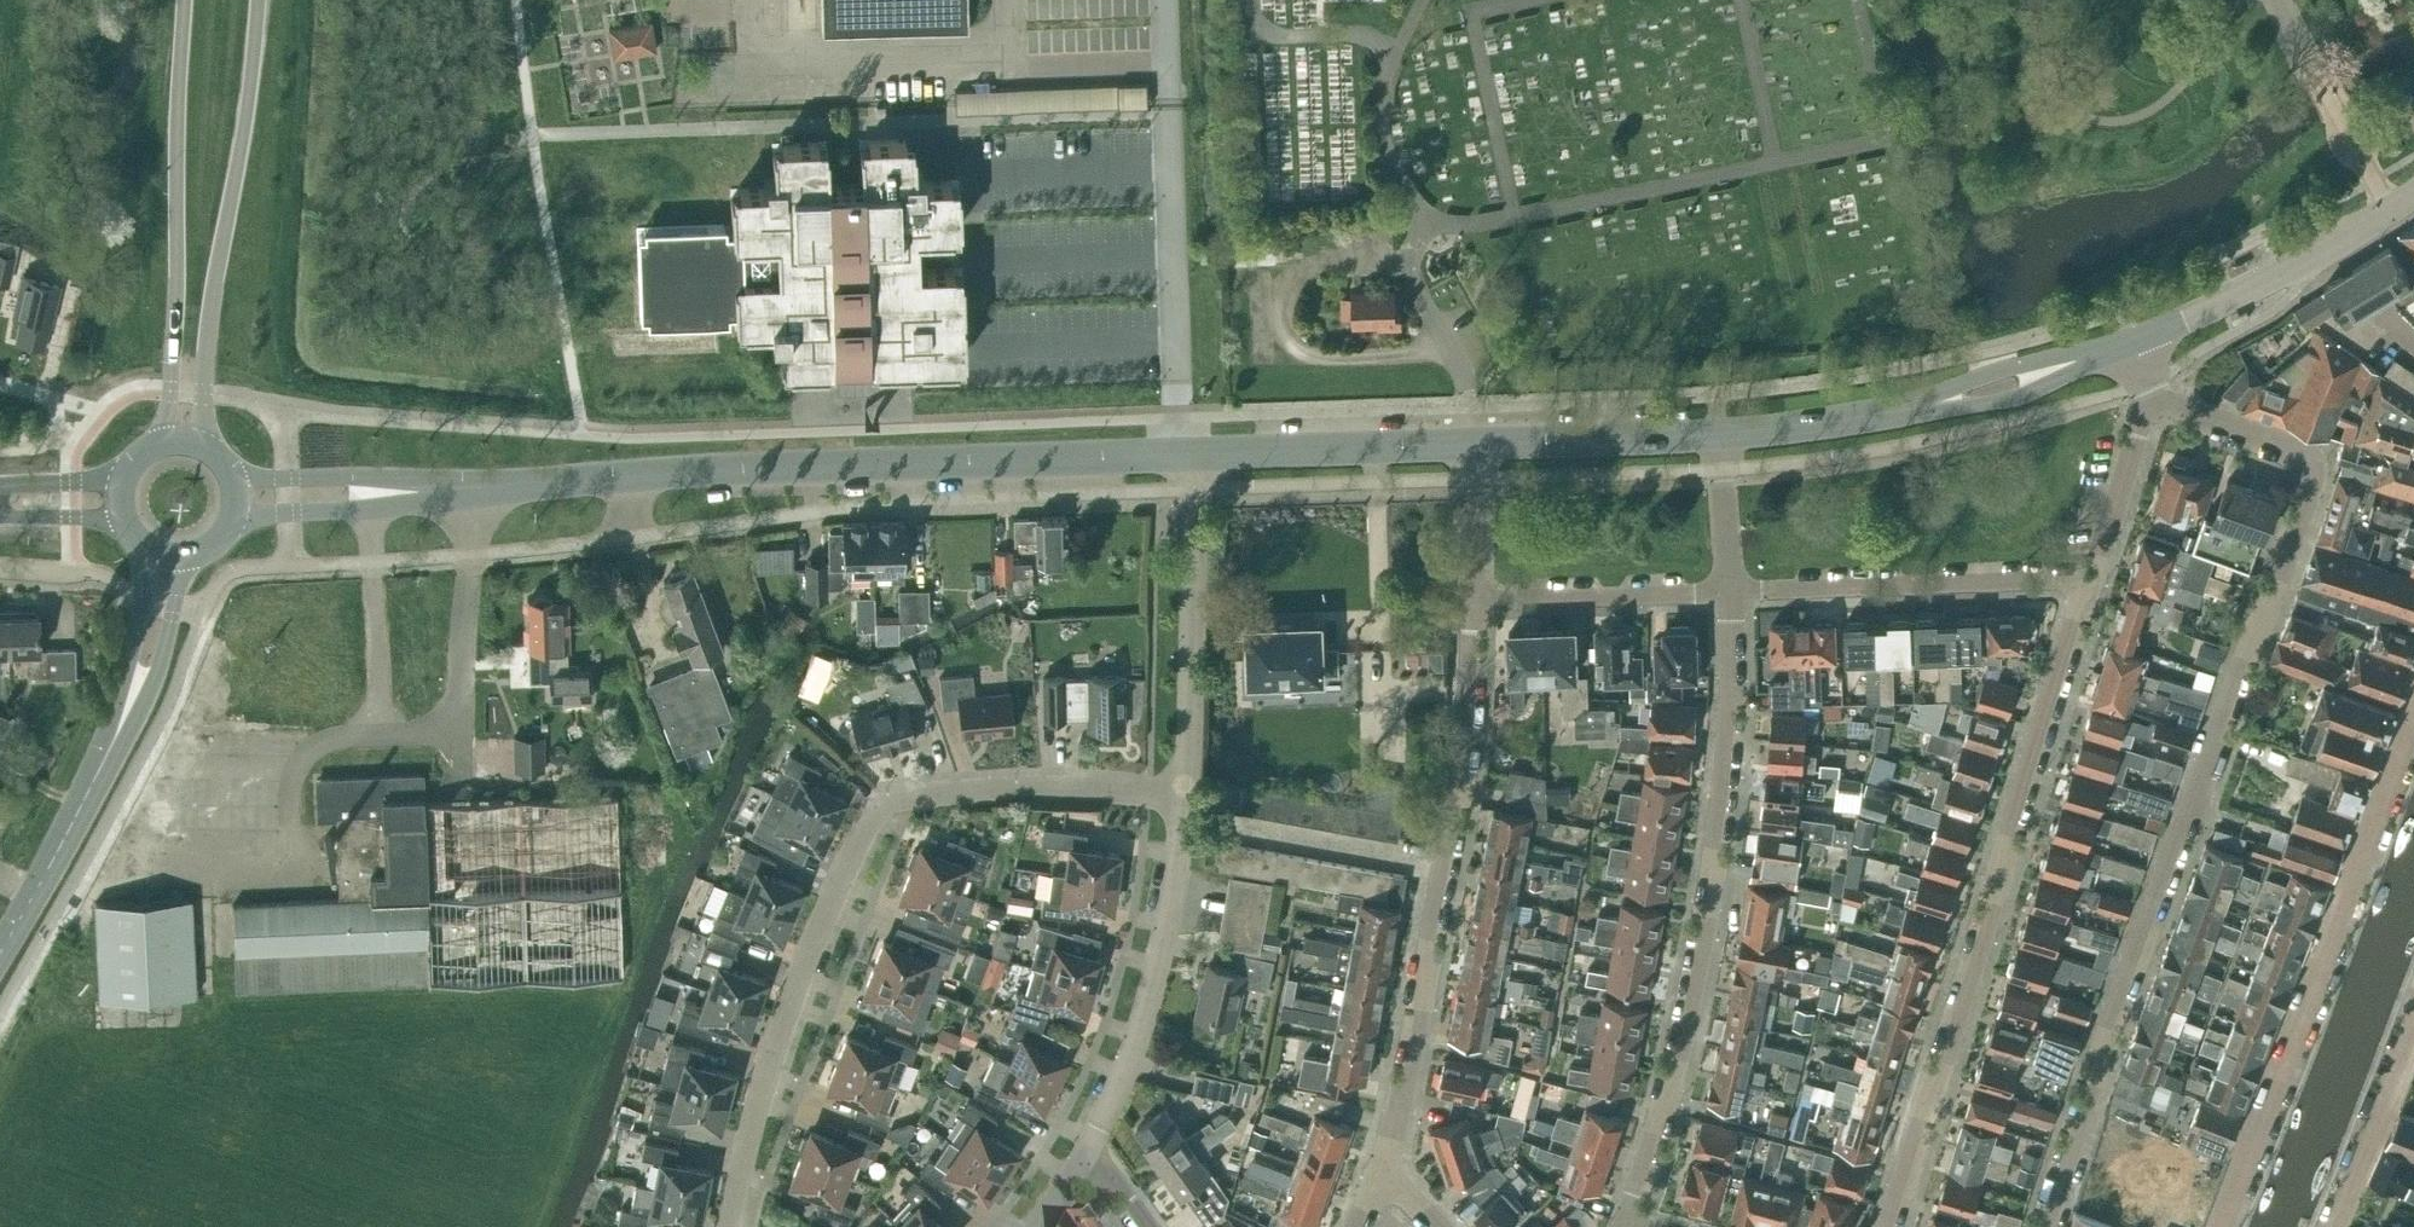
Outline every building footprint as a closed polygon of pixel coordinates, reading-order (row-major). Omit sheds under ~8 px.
[(822,30),(968,26),(967,0),(822,0),(822,30)] [(608,26),(614,58),(635,55),(658,51),(652,19),(608,26)] [(1029,87),(955,90),(956,100),(956,113),(1141,106),(1141,109),(1151,109),(1149,83),(1029,87)] [(733,231),(645,234),(648,315),(735,312),(736,320),(736,321),(744,320),(745,329),(771,328),(772,336),(780,336),(781,363),(789,362),(790,371),(827,370),(826,361),(835,361),(834,343),(835,343),(835,344),(835,345),(836,347),(836,348),(837,348),(838,349),(840,350),(841,350),(842,350),(843,350),(845,350),(846,349),(847,348),(848,347),(848,346),(849,345),(849,344),(849,342),(867,342),(868,360),(876,359),(877,368),(913,367),(912,358),(919,358),(919,366),(956,365),(956,356),(965,356),(964,319),(955,320),(955,313),(964,313),(964,310),(964,301),(963,276),(953,276),(953,267),(919,269),(918,236),(953,235),(952,226),(961,226),(961,222),(960,213),(960,189),(951,189),(951,180),(924,181),(924,173),(916,173),(915,147),(906,147),(906,138),(886,139),(869,140),(869,148),(860,149),(861,183),(855,184),(834,184),(829,185),(828,150),(819,150),(819,141),(782,143),(782,151),(773,152),(774,178),(766,179),(766,187),(757,187),(740,188),(740,196),(731,197),(732,224),(733,231)] [(2404,239),(2413,249),(2413,227),(2400,235),(2404,239)] [(2392,294),(2413,280),(2391,246),(2325,286),(2328,290),(2339,309),(2347,322),(2392,294)] [(2,280),(10,282),(16,255),(17,251),(0,248),(0,280),(2,280)] [(17,337),(45,344),(54,306),(55,306),(59,285),(25,277),(16,315),(22,316),(17,337)] [(2413,280),(2392,294),(2401,308),(2413,320),(2413,279),(2413,280)] [(2310,328),(2339,309),(2328,290),(2296,310),(2310,328)] [(1356,293),(1356,298),(1343,299),(1344,317),(1356,316),(1356,324),(1380,323),(1380,327),(1400,326),(1400,304),(1396,304),(1396,292),(1356,293)] [(2245,410),(2329,438),(2338,419),(2351,387),(2362,362),(2360,361),(2326,336),(2317,353),(2309,349),(2259,389),(2245,410)] [(2385,374),(2413,393),(2413,370),(2396,358),(2385,374)] [(2351,387),(2374,397),(2360,437),(2386,445),(2413,455),(2413,394),(2383,374),(2362,359),(2360,361),(2362,362),(2351,387)] [(2265,381),(2248,366),(2224,392),(2240,407),(2265,381)] [(2348,423),(2342,438),(2346,439),(2385,451),(2386,445),(2360,437),(2374,397),(2351,387),(2338,419),(2348,423)] [(2339,459),(2343,460),(2339,472),(2377,483),(2376,487),(2378,488),(2413,499),(2413,459),(2386,451),(2385,451),(2346,439),(2339,459)] [(2200,476),(2200,474),(2186,470),(2187,466),(2174,462),(2173,466),(2169,465),(2157,504),(2177,509),(2175,516),(2196,522),(2200,510),(2190,506),(2191,504),(2207,509),(2216,481),(2200,476)] [(2353,517),(2367,522),(2374,502),(2378,488),(2376,487),(2340,475),(2319,539),(2343,547),(2353,517)] [(2221,557),(2220,560),(2235,565),(2236,563),(2251,568),(2263,536),(2267,537),(2280,499),(2229,480),(2215,518),(2207,514),(2200,536),(2195,548),(2218,556),(2221,557)] [(2412,521),(2411,523),(2409,522),(2412,515),(2374,502),(2367,522),(2393,531),(2394,530),(2413,537),(2413,521),(2412,521)] [(1052,575),(1068,574),(1067,516),(1015,517),(1016,539),(1037,539),(1037,563),(1051,563),(1052,575)] [(903,521),(873,522),(874,569),(878,569),(878,575),(893,574),(893,579),(904,579),(904,575),(903,521)] [(851,570),(874,569),(873,522),(843,523),(843,529),(828,530),(829,566),(827,567),(826,561),(807,562),(808,597),(827,597),(827,587),(842,587),(851,577),(851,570)] [(2377,530),(2356,522),(2349,544),(2369,551),(2377,530)] [(2196,535),(2187,532),(2182,546),(2192,549),(2196,535)] [(2132,584),(2163,594),(2177,598),(2201,606),(2206,589),(2228,597),(2234,582),(2212,573),(2217,559),(2218,556),(2195,548),(2194,551),(2178,545),(2177,550),(2145,540),(2132,584)] [(763,544),(764,561),(794,559),(793,542),(763,544)] [(2298,594),(2357,616),(2363,600),(2375,563),(2317,545),(2298,594)] [(1032,576),(1031,562),(1013,563),(1013,550),(994,550),(995,581),(1013,580),(1015,591),(1034,587),(1032,576)] [(2403,552),(2398,566),(2413,571),(2413,556),(2403,552)] [(2235,565),(2220,560),(2216,573),(2230,579),(2235,565)] [(2363,600),(2413,617),(2413,577),(2375,563),(2363,600)] [(670,579),(665,581),(681,624),(675,627),(683,648),(689,645),(697,667),(650,685),(676,756),(686,752),(691,766),(713,758),(708,744),(722,739),(714,717),(727,713),(707,660),(714,658),(713,654),(722,650),(692,570),(687,572),(681,567),(669,572),(670,579)] [(977,606),(996,597),(995,585),(972,596),(977,606)] [(916,631),(915,620),(931,620),(929,590),(899,590),(900,613),(900,620),(900,633),(916,631)] [(2161,599),(2130,590),(2118,627),(2114,640),(2137,647),(2143,627),(2149,610),(2156,612),(2155,617),(2158,618),(2157,621),(2159,622),(2169,625),(2176,627),(2184,608),(2175,604),(2177,598),(2163,594),(2161,599)] [(533,599),(530,599),(531,627),(531,648),(548,647),(549,680),(550,701),(564,701),(563,696),(591,695),(591,700),(593,700),(592,669),(578,669),(578,661),(568,661),(568,647),(569,647),(568,627),(567,599),(554,599),(554,598),(549,598),(544,593),(537,593),(533,599)] [(2326,604),(2298,594),(2292,610),(2319,621),(2326,604)] [(860,621),(876,621),(875,596),(859,596),(860,621)] [(2413,662),(2413,617),(2363,600),(2357,616),(2379,624),(2378,627),(2372,647),(2413,662)] [(8,627),(8,652),(31,651),(32,678),(77,676),(76,648),(41,649),(40,627),(40,614),(29,614),(28,609),(9,610),(7,610),(8,627)] [(8,652),(8,627),(7,610),(0,611),(0,652),(8,652)] [(2319,621),(2292,610),(2285,627),(2282,634),(2332,652),(2341,629),(2319,621)] [(878,613),(877,642),(895,641),(900,641),(900,639),(900,633),(900,620),(900,613),(878,613)] [(2030,619),(2030,615),(1988,617),(1988,627),(1990,668),(2003,667),(2002,649),(2014,652),(2025,649),(2029,649),(2029,636),(2030,636),(2030,632),(2036,632),(2038,626),(2035,619),(2030,619)] [(1983,627),(1983,617),(1951,618),(1951,627),(1953,699),(1964,698),(1963,680),(1964,680),(1963,656),(1984,656),(1983,627)] [(1937,699),(1953,699),(1951,627),(1951,618),(1918,620),(1919,627),(1920,658),(1941,657),(1942,681),(1936,683),(1937,699)] [(1881,702),(1887,703),(1895,702),(1895,682),(1893,683),(1893,659),(1914,658),(1913,627),(1913,620),(1879,621),(1878,627),(1881,702)] [(1870,703),(1880,703),(1880,701),(1881,702),(1878,627),(1879,621),(1848,622),(1848,627),(1849,661),(1868,660),(1869,683),(1870,703)] [(1321,627),(1321,622),(1251,625),(1251,627),(1253,663),(1244,663),(1246,695),(1286,694),(1286,677),(1323,676),(1323,674),(1339,673),(1338,649),(1322,650),(1321,627)] [(1836,623),(1804,624),(1804,627),(1806,705),(1823,704),(1821,661),(1837,660),(1836,627),(1836,623)] [(1804,627),(1804,624),(1772,625),(1772,627),(1774,662),(1789,662),(1789,682),(1769,683),(1759,683),(1759,691),(1769,690),(1770,706),(1804,705),(1806,705),(1804,627)] [(1679,675),(1702,674),(1702,652),(1697,652),(1696,630),(1689,625),(1672,625),(1667,631),(1667,644),(1658,645),(1659,678),(1651,678),(1651,699),(1680,698),(1679,675)] [(1575,630),(1543,631),(1544,676),(1563,676),(1565,717),(1576,716),(1577,736),(1608,734),(1608,733),(1617,732),(1615,707),(1607,708),(1607,706),(1590,707),(1589,675),(1577,676),(1575,630)] [(1630,653),(1629,630),(1598,631),(1599,645),(1599,659),(1600,672),(1607,671),(1608,684),(1643,683),(1642,660),(1634,660),(1633,652),(1630,653)] [(1544,676),(1543,631),(1510,632),(1513,704),(1525,703),(1524,677),(1544,676)] [(2348,666),(2279,640),(2271,663),(2340,688),(2348,666)] [(2202,642),(2196,659),(2219,668),(2226,651),(2202,642)] [(2176,696),(2206,705),(2211,692),(2145,672),(2150,656),(2113,644),(2104,672),(2141,684),(2176,696)] [(1599,659),(1599,645),(1589,646),(1589,659),(1599,659)] [(838,663),(821,647),(803,667),(821,683),(838,663)] [(2347,685),(2399,705),(2413,667),(2361,648),(2347,685)] [(1429,650),(1430,662),(1438,669),(1445,669),(1444,650),(1429,650)] [(793,653),(776,655),(777,669),(795,667),(793,653)] [(896,653),(882,657),(882,659),(883,662),(886,672),(900,668),(898,660),(896,656),(896,653)] [(934,671),(932,654),(920,655),(921,672),(934,671)] [(2133,711),(2137,696),(2148,699),(2148,702),(2166,707),(2173,709),(2202,718),(2206,705),(2176,696),(2141,684),(2104,672),(2096,699),(2133,711)] [(973,674),(940,677),(943,708),(960,707),(962,735),(1014,730),(1011,693),(975,697),(973,674)] [(894,706),(853,718),(864,756),(916,741),(909,716),(929,710),(913,675),(911,676),(895,680),(887,683),(894,706)] [(1088,716),(1089,728),(1124,727),(1123,676),(1088,677),(1088,678),(1067,679),(1067,675),(1042,676),(1043,717),(1065,716),(1088,716)] [(1978,707),(2010,716),(2019,686),(1987,677),(1978,707)] [(2386,741),(2397,710),(2323,684),(2313,714),(2386,741)] [(1647,687),(1631,687),(1631,699),(1647,699),(1647,687)] [(1914,708),(1909,721),(1932,730),(1940,732),(1949,700),(1922,701),(1920,709),(1914,708)] [(1896,705),(1887,703),(1881,702),(1880,701),(1880,703),(1877,716),(1879,716),(1893,719),(1894,718),(1896,705)] [(1650,725),(1632,723),(1622,722),(1622,736),(1648,738),(1649,734),(1694,737),(1696,705),(1652,702),(1650,725)] [(2149,721),(2095,704),(2086,732),(2121,743),(2126,727),(2140,732),(2141,730),(2146,732),(2148,726),(2149,721)] [(1825,718),(1843,718),(1842,705),(1825,705),(1825,718)] [(1966,741),(1999,751),(2008,722),(1964,708),(1959,725),(1970,728),(1966,741)] [(1807,741),(1808,730),(1820,731),(1820,715),(1809,714),(1774,712),(1772,738),(1807,741)] [(2,735),(10,717),(0,713),(0,734),(2,735)] [(2302,744),(2375,768),(2386,741),(2313,714),(2302,744)] [(2195,732),(2157,719),(2151,737),(2189,750),(2195,732)] [(1890,749),(1893,724),(1878,722),(1874,747),(1890,749)] [(1966,741),(1962,739),(1940,732),(1932,730),(1927,745),(1960,756),(1955,772),(1989,783),(1997,755),(1964,745),(1966,741)] [(514,736),(515,771),(545,770),(544,735),(514,736)] [(1648,738),(1622,736),(1622,737),(1618,749),(1647,752),(1645,773),(1690,778),(1693,747),(1648,743),(1648,738)] [(1769,767),(1805,769),(1817,770),(1818,754),(1806,753),(1807,741),(1772,738),(1769,767)] [(2111,778),(2117,759),(2126,762),(2128,757),(2141,762),(2144,751),(2122,744),(2120,749),(2084,738),(2075,767),(2111,778)] [(826,744),(818,755),(834,768),(842,757),(826,744)] [(2332,798),(2359,809),(2371,778),(2295,751),(2288,769),(2336,786),(2332,798)] [(1897,759),(1878,753),(1870,777),(1885,782),(1889,770),(1893,772),(1897,759)] [(791,754),(771,793),(833,823),(834,820),(839,820),(845,808),(842,804),(845,799),(814,784),(822,769),(791,754)] [(2179,780),(2184,764),(2157,755),(2152,771),(2179,780)] [(1841,764),(1822,762),(1821,774),(1840,775),(1841,764)] [(1935,801),(1979,815),(1987,787),(1944,773),(1945,769),(1922,762),(1917,776),(1925,779),(1940,784),(1935,801)] [(1512,769),(1507,792),(1548,800),(1547,776),(1512,769)] [(1406,778),(1401,777),(1367,771),(1362,803),(1395,810),(1400,810),(1406,778)] [(1816,777),(1804,776),(1769,771),(1765,798),(1801,802),(1802,793),(1824,796),(1826,781),(1815,780),(1816,777)] [(2107,792),(2122,796),(2127,798),(2126,801),(2136,804),(2168,814),(2172,797),(2126,784),(2111,780),(2110,785),(2073,773),(2065,801),(2101,812),(2107,792)] [(618,796),(424,801),(423,775),(318,779),(320,818),(339,817),(343,899),(234,904),(237,989),(622,974),(620,890),(621,890),(618,796)] [(1838,792),(1862,795),(1864,779),(1840,776),(1838,792)] [(1620,803),(1683,815),(1688,787),(1646,779),(1644,793),(1622,789),(1620,803)] [(1866,796),(1866,794),(1883,799),(1886,788),(1869,782),(1864,795),(1866,796)] [(1256,815),(1261,789),(1246,786),(1241,812),(1256,815)] [(1270,817),(1275,792),(1261,789),(1256,815),(1270,817)] [(1284,820),(1289,794),(1275,792),(1270,817),(1284,820)] [(1495,808),(1490,835),(1528,843),(1531,829),(1554,832),(1556,820),(1548,818),(1548,800),(1507,792),(1503,810),(1495,808)] [(821,848),(833,823),(771,793),(752,831),(783,846),(790,832),(821,848)] [(1299,823),(1304,797),(1289,794),(1284,820),(1299,823)] [(1883,799),(1866,794),(1866,796),(1861,812),(1886,820),(1891,801),(1883,799)] [(1313,825),(1318,800),(1304,797),(1299,823),(1313,825)] [(2292,831),(2345,847),(2357,815),(2303,797),(2292,831)] [(1796,830),(1795,835),(1834,841),(1836,823),(1815,820),(1799,818),(1801,802),(1765,798),(1762,825),(1796,830)] [(1327,828),(1332,802),(1318,800),(1313,825),(1327,828)] [(1977,820),(1923,804),(1910,800),(1906,815),(1938,825),(1934,838),(1968,849),(1977,820)] [(1342,831),(1347,805),(1332,802),(1327,828),(1342,831)] [(1678,842),(1683,815),(1620,803),(1617,816),(1639,821),(1636,834),(1678,842)] [(1356,833),(1361,807),(1347,805),(1342,831),(1356,833)] [(1370,836),(1375,810),(1361,807),(1356,833),(1370,836)] [(2095,826),(2110,831),(2109,836),(2153,849),(2158,832),(2099,814),(2098,819),(2062,808),(2054,837),(2089,847),(2095,826)] [(1385,838),(1390,813),(1375,810),(1370,836),(1385,838)] [(1390,813),(1385,838),(1399,841),(1404,815),(1390,813)] [(1854,844),(1859,816),(1858,815),(1856,828),(1839,825),(1836,843),(1853,845),(1854,844)] [(1877,820),(1859,816),(1854,844),(1854,842),(1871,846),(1877,820)] [(1071,847),(1067,874),(1116,880),(1119,854),(1085,849),(1087,833),(1044,827),(1042,843),(1071,847)] [(2232,831),(2218,827),(2215,837),(2228,842),(2232,831)] [(1795,836),(1761,830),(1753,878),(1796,885),(1802,850),(1824,854),(1826,841),(1834,843),(1834,841),(1795,835),(1795,836)] [(2313,863),(2320,841),(2292,833),(2287,848),(2257,840),(2253,850),(2304,868),(2306,861),(2313,863)] [(1610,857),(1673,869),(1678,842),(1636,834),(1634,847),(1612,844),(1610,857)] [(1924,869),(1959,880),(1967,852),(1910,834),(1907,847),(1928,854),(1924,869)] [(1490,835),(1484,863),(1581,882),(1585,865),(1573,862),(1571,869),(1525,860),(1528,843),(1490,835)] [(2304,868),(2333,878),(2345,849),(2320,841),(2313,863),(2306,861),(2304,868)] [(1220,842),(1216,867),(1231,870),(1235,845),(1220,842)] [(912,869),(911,871),(957,889),(962,875),(982,879),(990,856),(958,843),(953,858),(921,846),(919,851),(913,852),(909,864),(912,869)] [(2042,873),(2078,884),(2085,861),(2101,866),(2100,867),(2143,880),(2146,867),(2105,854),(2089,848),(2087,854),(2052,843),(2042,873)] [(2208,843),(2198,868),(2257,890),(2261,879),(2240,871),(2245,856),(2208,843)] [(1235,845),(1231,870),(1245,873),(1250,847),(1235,845)] [(793,910),(798,909),(803,898),(800,893),(802,888),(770,875),(777,860),(745,847),(735,871),(752,881),(746,894),(792,914),(793,910)] [(1250,847),(1245,873),(1260,875),(1264,850),(1250,847)] [(1264,850),(1260,875),(1274,878),(1278,852),(1264,850)] [(1278,852),(1274,878),(1288,880),(1293,855),(1278,852)] [(1293,855),(1288,880),(1303,883),(1307,858),(1293,855)] [(1668,897),(1673,869),(1610,857),(1607,871),(1629,875),(1626,889),(1668,897)] [(1307,858),(1303,883),(1317,886),(1322,860),(1307,858)] [(1332,888),(1336,863),(1322,860),(1317,886),(1332,888)] [(1332,888),(1340,890),(1346,891),(1350,865),(1336,863),(1332,888)] [(1581,883),(1581,882),(1484,863),(1479,892),(1517,900),(1520,885),(1544,889),(1546,878),(1570,883),(1571,881),(1581,883)] [(1350,865),(1346,891),(1360,894),(1365,868),(1350,865)] [(1862,868),(1848,866),(1847,870),(1845,882),(1859,884),(1862,868)] [(1906,899),(1949,912),(1957,885),(1901,867),(1897,880),(1910,884),(1906,899)] [(1365,868),(1360,894),(1375,896),(1380,871),(1365,868)] [(2257,890),(2198,868),(2189,890),(2227,904),(2232,891),(2254,899),(2257,890)] [(957,889),(911,871),(901,897),(933,909),(927,924),(960,936),(969,912),(952,903),(957,889)] [(1380,871),(1375,896),(1389,899),(1394,874),(1393,873),(1380,871)] [(1115,884),(1116,880),(1067,874),(1052,872),(1049,898),(1043,898),(1042,914),(1075,919),(1077,903),(1112,907),(1112,902),(1117,900),(1119,887),(1115,884)] [(2268,878),(2264,888),(2321,910),(2331,885),(2294,873),(2289,886),(2268,878)] [(1394,874),(1389,899),(1390,899),(1404,902),(1409,876),(1394,874)] [(1271,884),(1234,877),(1229,909),(1265,915),(1265,916),(1271,884)] [(2075,896),(2090,901),(2089,904),(2098,906),(2097,907),(2128,917),(2132,901),(2102,892),(2095,889),(2078,884),(2076,889),(2040,878),(2031,907),(2068,918),(2075,896)] [(1845,882),(1832,880),(1830,892),(1833,892),(1843,894),(1845,882)] [(1796,898),(1815,902),(1831,904),(1833,892),(1830,892),(1823,890),(1824,889),(1799,885),(1798,891),(1752,883),(1743,934),(1781,940),(1786,910),(1794,912),(1796,898)] [(1842,900),(1861,906),(1865,890),(1847,884),(1842,900)] [(790,917),(792,914),(746,894),(746,895),(727,887),(718,912),(711,927),(708,934),(737,946),(740,939),(743,940),(749,925),(781,939),(783,933),(788,933),(793,921),(790,917)] [(2275,921),(2312,935),(2321,910),(2264,888),(2260,899),(2281,907),(2275,921)] [(1389,905),(1390,899),(1389,899),(1375,896),(1360,894),(1346,891),(1340,890),(1337,907),(1361,911),(1358,930),(1396,937),(1402,908),(1389,905)] [(2222,918),(2227,904),(2189,890),(2179,918),(2239,940),(2244,926),(2222,918)] [(1473,921),(1536,934),(1538,923),(1525,921),(1525,919),(1514,918),(1517,900),(1479,892),(1473,921)] [(99,999),(197,995),(193,899),(95,903),(99,999)] [(1900,934),(1938,946),(1947,918),(1891,900),(1886,916),(1904,921),(1900,934)] [(1841,902),(1833,901),(1831,911),(1839,912),(1841,902)] [(1597,927),(1660,939),(1665,911),(1624,903),(1621,918),(1600,913),(1597,927)] [(2250,909),(2240,905),(2238,911),(2248,915),(2250,909)] [(1229,909),(1223,940),(1243,944),(1260,947),(1260,946),(1260,945),(1280,949),(1283,937),(1262,933),(1265,915),(1229,909)] [(1561,909),(1558,929),(1572,931),(1576,912),(1561,909)] [(2084,923),(2068,918),(2066,923),(2030,912),(2021,942),(2056,953),(2064,930),(2080,935),(2078,939),(2115,951),(2120,934),(2084,923)] [(2234,952),(2239,940),(2179,918),(2169,943),(2207,957),(2212,944),(2234,952)] [(1569,940),(1547,936),(1542,935),(1536,934),(1473,921),(1467,949),(1506,957),(1509,942),(1544,949),(1544,952),(1566,956),(1569,940)] [(2245,938),(2303,960),(2312,935),(2275,921),(2270,936),(2249,928),(2245,938)] [(1046,970),(1093,984),(1101,958),(1072,950),(1077,934),(1040,923),(1035,939),(1037,939),(1029,966),(1033,967),(1046,971),(1046,970)] [(1591,927),(1579,924),(1576,936),(1589,938),(1591,927)] [(1655,966),(1660,939),(1597,927),(1594,941),(1616,945),(1613,958),(1655,966)] [(1304,949),(1321,952),(1391,966),(1396,937),(1358,930),(1354,946),(1306,936),(1305,948),(1304,949)] [(709,990),(756,1006),(765,980),(733,969),(738,954),(735,952),(737,946),(708,934),(700,958),(719,964),(709,990)] [(1772,971),(1800,977),(1828,982),(1830,972),(1793,965),(1786,964),(1787,958),(1790,944),(1743,935),(1738,964),(1772,971)] [(1834,950),(1854,957),(1928,979),(1937,952),(1899,940),(1894,954),(1838,936),(1834,950)] [(2262,956),(2257,970),(2293,984),(2303,960),(2245,938),(2241,948),(2262,956)] [(874,967),(934,990),(944,965),(948,966),(954,951),(922,939),(916,953),(884,941),(874,967)] [(2202,970),(2207,957),(2169,943),(2160,967),(2219,990),(2224,979),(2202,970)] [(1242,952),(1240,952),(1236,970),(1210,964),(1199,1012),(1237,1021),(1245,984),(1269,990),(1276,960),(1278,950),(1260,946),(1260,947),(1243,944),(1242,952)] [(2106,970),(2056,953),(2055,958),(2019,947),(2015,959),(2011,961),(2008,968),(2011,974),(2010,977),(2046,988),(2050,976),(2067,981),(2069,975),(2101,984),(2106,970)] [(1500,986),(1523,991),(1523,990),(1538,993),(1540,984),(1526,981),(1502,976),(1506,957),(1467,949),(1462,979),(1500,986)] [(974,951),(969,963),(986,969),(990,957),(974,951)] [(1350,970),(1346,986),(1385,994),(1391,966),(1321,952),(1319,963),(1338,966),(1338,968),(1350,970)] [(1854,957),(1853,960),(1839,956),(1834,977),(1849,980),(1850,973),(1890,985),(1886,997),(1920,1007),(1928,979),(1854,957)] [(1655,966),(1613,958),(1611,972),(1589,967),(1587,982),(1650,994),(1655,966)] [(1736,985),(1734,994),(1776,1003),(1779,990),(1768,987),(1772,971),(1738,964),(1733,985),(1736,985)] [(925,1015),(934,990),(874,967),(865,992),(896,1005),(891,1020),(923,1032),(929,1016),(925,1015)] [(1013,1010),(1045,1022),(1048,1016),(1052,1000),(1085,1010),(1093,984),(1046,970),(1046,971),(1033,967),(1026,992),(1019,990),(1015,1006),(1013,1010)] [(2160,967),(2151,991),(2188,1005),(2193,992),(2216,1000),(2219,990),(2160,967)] [(988,968),(977,996),(990,1001),(1000,972),(988,968)] [(2231,976),(2226,988),(2283,1009),(2293,984),(2257,970),(2251,984),(2231,976)] [(1495,1015),(1498,996),(1521,1001),(1523,991),(1500,986),(1462,979),(1456,1007),(1495,1015)] [(2095,1005),(2044,989),(2042,993),(2008,983),(1999,1012),(2033,1023),(2040,1000),(2057,1005),(2055,1011),(2088,1021),(2095,1005)] [(1334,1003),(1296,995),(1286,993),(1284,1004),(1379,1022),(1385,994),(1346,986),(1343,1002),(1334,1000),(1334,1003)] [(1841,992),(1824,988),(1819,1006),(1837,1011),(1841,992)] [(2237,1020),(2274,1035),(2283,1009),(2226,988),(2222,999),(2242,1007),(2237,1020)] [(714,1021),(747,1032),(756,1006),(709,990),(704,1003),(685,1000),(676,1024),(709,1036),(714,1021)] [(1795,1006),(1798,994),(1783,991),(1780,1003),(1795,1006)] [(2184,1018),(2188,1005),(2151,991),(2141,1016),(2201,1038),(2205,1026),(2184,1018)] [(1734,994),(1729,1021),(1767,1029),(1773,1030),(1774,1025),(1770,1024),(1771,1022),(1761,1020),(1764,1008),(1775,1011),(1776,1003),(1734,994)] [(1579,1024),(1642,1036),(1647,1008),(1605,1000),(1602,1015),(1581,1011),(1579,1024)] [(1857,1023),(1867,1026),(1908,1039),(1910,1032),(1913,1032),(1919,1012),(1886,1003),(1881,1019),(1870,1016),(1860,1013),(1857,1023)] [(1335,1043),(1374,1050),(1379,1022),(1284,1004),(1281,1015),(1332,1024),(1339,1025),(1335,1043)] [(1545,1006),(1541,1023),(1554,1025),(1557,1008),(1545,1006)] [(1491,1033),(1495,1015),(1456,1007),(1451,1036),(1489,1044),(1486,1057),(1510,1064),(1515,1038),(1491,1033)] [(1797,1008),(1793,1027),(1813,1031),(1817,1012),(1797,1008)] [(650,1009),(646,1020),(651,1021),(664,1026),(668,1015),(655,1011),(650,1009)] [(1055,1083),(1067,1058),(1036,1044),(1042,1029),(1045,1022),(1013,1010),(1011,1014),(1000,1038),(1017,1048),(1010,1062),(1055,1083)] [(2196,1051),(2201,1038),(2141,1016),(2132,1041),(2169,1056),(2174,1042),(2196,1051)] [(2036,1057),(2045,1028),(2046,1027),(2033,1024),(2031,1028),(1997,1018),(1988,1048),(2022,1058),(2023,1054),(2036,1057)] [(2207,1036),(2264,1058),(2274,1035),(2237,1020),(2232,1034),(2211,1026),(2207,1036)] [(1764,1042),(1767,1029),(1729,1021),(1723,1047),(1754,1053),(1771,1057),(1804,1064),(1806,1051),(1764,1042)] [(980,1029),(966,1023),(959,1038),(973,1044),(980,1029)] [(1867,1026),(1857,1023),(1854,1034),(1864,1036),(1875,1040),(1869,1056),(1900,1066),(1908,1039),(1867,1026)] [(1536,1038),(1533,1052),(1548,1054),(1550,1041),(1553,1027),(1539,1024),(1536,1038)] [(1637,1063),(1642,1036),(1579,1024),(1576,1038),(1598,1042),(1595,1055),(1637,1063)] [(941,1025),(934,1043),(954,1051),(961,1033),(941,1025)] [(2034,1063),(2036,1064),(2044,1066),(2068,1073),(2081,1039),(2045,1028),(2036,1057),(2034,1063)] [(848,1036),(838,1062),(884,1079),(893,1054),(911,1062),(917,1046),(885,1034),(880,1049),(848,1036)] [(2217,1070),(2255,1084),(2264,1058),(2207,1036),(2202,1048),(2223,1056),(2217,1070)] [(679,1087),(727,1100),(734,1074),(701,1065),(705,1050),(672,1040),(667,1056),(660,1082),(679,1087)] [(2158,1082),(2160,1082),(2173,1087),(2180,1090),(2185,1078),(2163,1070),(2169,1056),(2132,1041),(2122,1066),(2159,1080),(2158,1082)] [(1368,1080),(1374,1050),(1335,1043),(1332,1061),(1309,1057),(1304,1080),(1315,1082),(1315,1085),(1351,1092),(1354,1077),(1368,1080)] [(1717,1074),(1758,1083),(1764,1084),(1767,1071),(1751,1067),(1754,1053),(1723,1047),(1722,1052),(1718,1051),(1715,1063),(1719,1064),(1717,1074)] [(2040,1078),(2044,1066),(2036,1064),(2034,1063),(2022,1058),(2020,1064),(1986,1053),(1977,1083),(2011,1094),(2018,1070),(2040,1078)] [(993,1054),(981,1078),(974,1093),(1005,1107),(1012,1093),(1043,1108),(1055,1083),(1010,1062),(993,1054)] [(1544,1072),(1548,1055),(1542,1054),(1526,1062),(1524,1067),(1544,1072)] [(1631,1091),(1637,1063),(1595,1055),(1593,1069),(1571,1065),(1569,1080),(1631,1091)] [(1892,1092),(1900,1066),(1869,1056),(1864,1074),(1854,1071),(1854,1068),(1826,1060),(1823,1070),(1862,1082),(1892,1092)] [(1253,1078),(1257,1061),(1242,1057),(1238,1075),(1253,1078)] [(1503,1070),(1446,1059),(1440,1091),(1479,1098),(1483,1080),(1500,1084),(1503,1070)] [(884,1079),(838,1062),(828,1087),(860,1100),(854,1115),(886,1127),(892,1112),(886,1109),(896,1085),(884,1079)] [(941,1079),(954,1083),(956,1077),(952,1075),(954,1069),(946,1066),(941,1079)] [(2160,1082),(2158,1082),(2122,1067),(2114,1090),(2151,1105),(2152,1102),(2160,1082)] [(1789,1068),(1785,1088),(1797,1090),(1802,1072),(1789,1068)] [(2188,1087),(2245,1109),(2255,1084),(2217,1070),(2213,1082),(2192,1075),(2188,1087)] [(1192,1093),(1202,1094),(1232,1101),(1236,1080),(1197,1071),(1192,1093)] [(1537,1077),(1522,1073),(1512,1112),(1526,1116),(1537,1077)] [(1715,1082),(1712,1082),(1708,1102),(1742,1109),(1746,1093),(1756,1095),(1758,1083),(1717,1074),(1715,1082)] [(1235,1101),(1250,1105),(1256,1082),(1241,1078),(1235,1101)] [(1561,1099),(1565,1085),(1544,1079),(1540,1094),(1561,1099)] [(1807,1081),(1804,1093),(1814,1096),(1817,1084),(1807,1081)] [(1856,1100),(1845,1097),(1835,1094),(1833,1102),(1884,1118),(1892,1092),(1862,1082),(1856,1100)] [(2160,1082),(2152,1102),(2166,1107),(2169,1098),(2173,1087),(2160,1082)] [(686,1118),(719,1127),(727,1100),(679,1087),(675,1102),(656,1099),(649,1124),(682,1133),(686,1118)] [(2008,1111),(2026,1117),(2054,1125),(2059,1110),(2012,1095),(2011,1099),(1975,1088),(1966,1117),(2002,1128),(2008,1111)] [(1616,1143),(1624,1119),(1612,1115),(1617,1098),(1594,1092),(1588,1107),(1587,1106),(1582,1122),(1549,1110),(1546,1119),(1545,1119),(1545,1120),(1616,1143)] [(1804,1093),(1803,1095),(1797,1113),(1817,1118),(1819,1111),(1821,1100),(1814,1098),(1814,1096),(1804,1093)] [(1344,1151),(1352,1126),(1341,1122),(1347,1101),(1318,1094),(1312,1112),(1316,1113),(1311,1128),(1265,1111),(1262,1121),(1344,1151)] [(2229,1141),(2232,1142),(2243,1114),(2202,1098),(2191,1126),(2192,1127),(2187,1139),(2225,1153),(2229,1141)] [(967,1118),(951,1140),(1002,1175),(1017,1152),(989,1133),(998,1120),(969,1100),(960,1114),(967,1118)] [(1884,1118),(1833,1102),(1830,1114),(1839,1117),(1844,1118),(1839,1134),(1838,1134),(1834,1146),(1874,1158),(1884,1126),(1881,1126),(1884,1118)] [(1224,1136),(1220,1131),(1216,1125),(1211,1118),(1187,1137),(1166,1107),(1136,1127),(1166,1170),(1205,1142),(1209,1147),(1224,1136)] [(616,1122),(632,1127),(636,1112),(630,1111),(621,1108),(616,1122)] [(1790,1114),(1773,1109),(1767,1129),(1785,1134),(1790,1114)] [(1441,1156),(1526,1126),(1527,1118),(1500,1112),(1497,1125),(1475,1133),(1469,1117),(1432,1130),(1441,1156)] [(2413,1157),(2413,1117),(2401,1112),(2386,1145),(2413,1157)] [(1576,1141),(1571,1154),(1608,1167),(1616,1143),(1545,1120),(1541,1129),(1576,1141)] [(1304,1148),(1299,1161),(1335,1173),(1344,1151),(1262,1121),(1258,1131),(1267,1134),(1304,1148)] [(1730,1161),(1734,1147),(1751,1153),(1757,1134),(1740,1129),(1739,1131),(1703,1121),(1694,1151),(1730,1161)] [(1998,1132),(1965,1122),(1957,1145),(2009,1163),(2014,1148),(1995,1142),(1998,1132)] [(1461,1178),(1476,1194),(1504,1170),(1498,1165),(1487,1168),(1482,1153),(1504,1145),(1523,1139),(1526,1126),(1441,1156),(1450,1182),(1461,1178)] [(801,1157),(847,1174),(853,1160),(865,1165),(869,1154),(875,1156),(881,1141),(849,1129),(843,1144),(811,1131),(809,1137),(804,1138),(800,1150),(803,1154),(801,1157)] [(1256,1130),(1251,1144),(1262,1148),(1267,1134),(1258,1131),(1256,1130)] [(1779,1171),(1781,1166),(1781,1162),(1786,1141),(1773,1138),(1767,1162),(1761,1181),(1745,1176),(1744,1177),(1734,1216),(1756,1222),(1756,1220),(1766,1222),(1779,1171)] [(1000,1178),(1002,1175),(951,1140),(951,1141),(961,1148),(946,1169),(930,1159),(921,1172),(949,1191),(958,1178),(986,1197),(990,1193),(995,1193),(1002,1182),(1000,1178)] [(656,1187),(704,1197),(709,1170),(675,1163),(678,1148),(645,1141),(642,1157),(661,1161),(656,1187)] [(1183,1194),(1187,1191),(1195,1202),(1220,1184),(1204,1160),(1213,1153),(1209,1147),(1205,1142),(1166,1170),(1183,1194)] [(1534,1143),(1531,1152),(1536,1154),(1539,1145),(1534,1143)] [(1563,1180),(1559,1193),(1584,1204),(1588,1188),(1600,1192),(1608,1167),(1571,1154),(1548,1147),(1539,1144),(1539,1145),(1536,1154),(1536,1155),(1545,1157),(1568,1165),(1563,1180)] [(1797,1156),(1814,1161),(1818,1149),(1800,1144),(1797,1156)] [(2005,1177),(2009,1163),(1957,1145),(1950,1169),(1983,1179),(1986,1171),(2005,1177)] [(2386,1145),(2372,1179),(2413,1198),(2413,1157),(2386,1145)] [(1862,1193),(1870,1165),(1818,1149),(1814,1161),(1813,1164),(1831,1169),(1827,1183),(1862,1193)] [(2025,1151),(2020,1164),(2037,1170),(2041,1156),(2025,1151)] [(1252,1156),(1247,1170),(1326,1198),(1335,1173),(1299,1161),(1295,1172),(1252,1156)] [(847,1174),(801,1157),(792,1182),(823,1195),(818,1210),(850,1222),(856,1207),(837,1199),(847,1174)] [(1729,1174),(1744,1177),(1745,1176),(1747,1166),(1732,1162),(1730,1169),(1696,1161),(1694,1169),(1689,1168),(1683,1193),(1688,1194),(1685,1203),(1719,1212),(1729,1174)] [(1247,1170),(1241,1183),(1278,1199),(1281,1194),(1287,1196),(1282,1209),(1277,1207),(1270,1225),(1275,1226),(1303,1226),(1306,1220),(1317,1224),(1326,1198),(1247,1170)] [(1484,1203),(1477,1211),(1492,1226),(1506,1226),(1507,1226),(1506,1225),(1526,1206),(1515,1196),(1523,1189),(1520,1186),(1527,1179),(1520,1172),(1512,1180),(1505,1172),(1504,1170),(1476,1194),(1484,1203)] [(2022,1170),(2017,1183),(2030,1188),(2034,1174),(2022,1170)] [(1779,1171),(1766,1222),(1775,1225),(1775,1226),(1777,1226),(1797,1226),(1803,1204),(1806,1192),(1783,1186),(1787,1173),(1779,1171)] [(1948,1176),(1939,1203),(1974,1214),(1972,1218),(1994,1225),(2000,1226),(2020,1226),(2023,1218),(2000,1211),(1999,1214),(1976,1207),(1982,1186),(1948,1176)] [(903,1226),(943,1226),(929,1214),(940,1203),(915,1179),(904,1191),(918,1205),(900,1224),(903,1226)] [(704,1216),(707,1204),(703,1200),(704,1197),(656,1187),(636,1184),(633,1201),(631,1210),(621,1208),(618,1224),(633,1226),(663,1226),(665,1217),(698,1224),(700,1218),(704,1216)] [(1856,1211),(1851,1210),(1854,1201),(1849,1200),(1852,1192),(1835,1187),(1832,1197),(1820,1193),(1816,1208),(1803,1204),(1797,1226),(1801,1226),(1852,1226),(1856,1211)] [(1225,1189),(1199,1208),(1210,1223),(1227,1211),(1231,1197),(1225,1189)] [(1589,1210),(1587,1208),(1579,1204),(1555,1226),(1570,1226),(1589,1210)] [(1570,1226),(1584,1226),(1595,1217),(1589,1210),(1570,1226)] [(1088,1211),(1065,1226),(1100,1226),(1088,1211)] [(1221,1226),(1235,1226),(1229,1219),(1225,1213),(1216,1221),(1221,1226)] [(2080,1215),(2075,1226),(2110,1226),(2080,1215)] [(1952,1222),(1935,1217),(1932,1226),(1951,1226),(1952,1222)]
